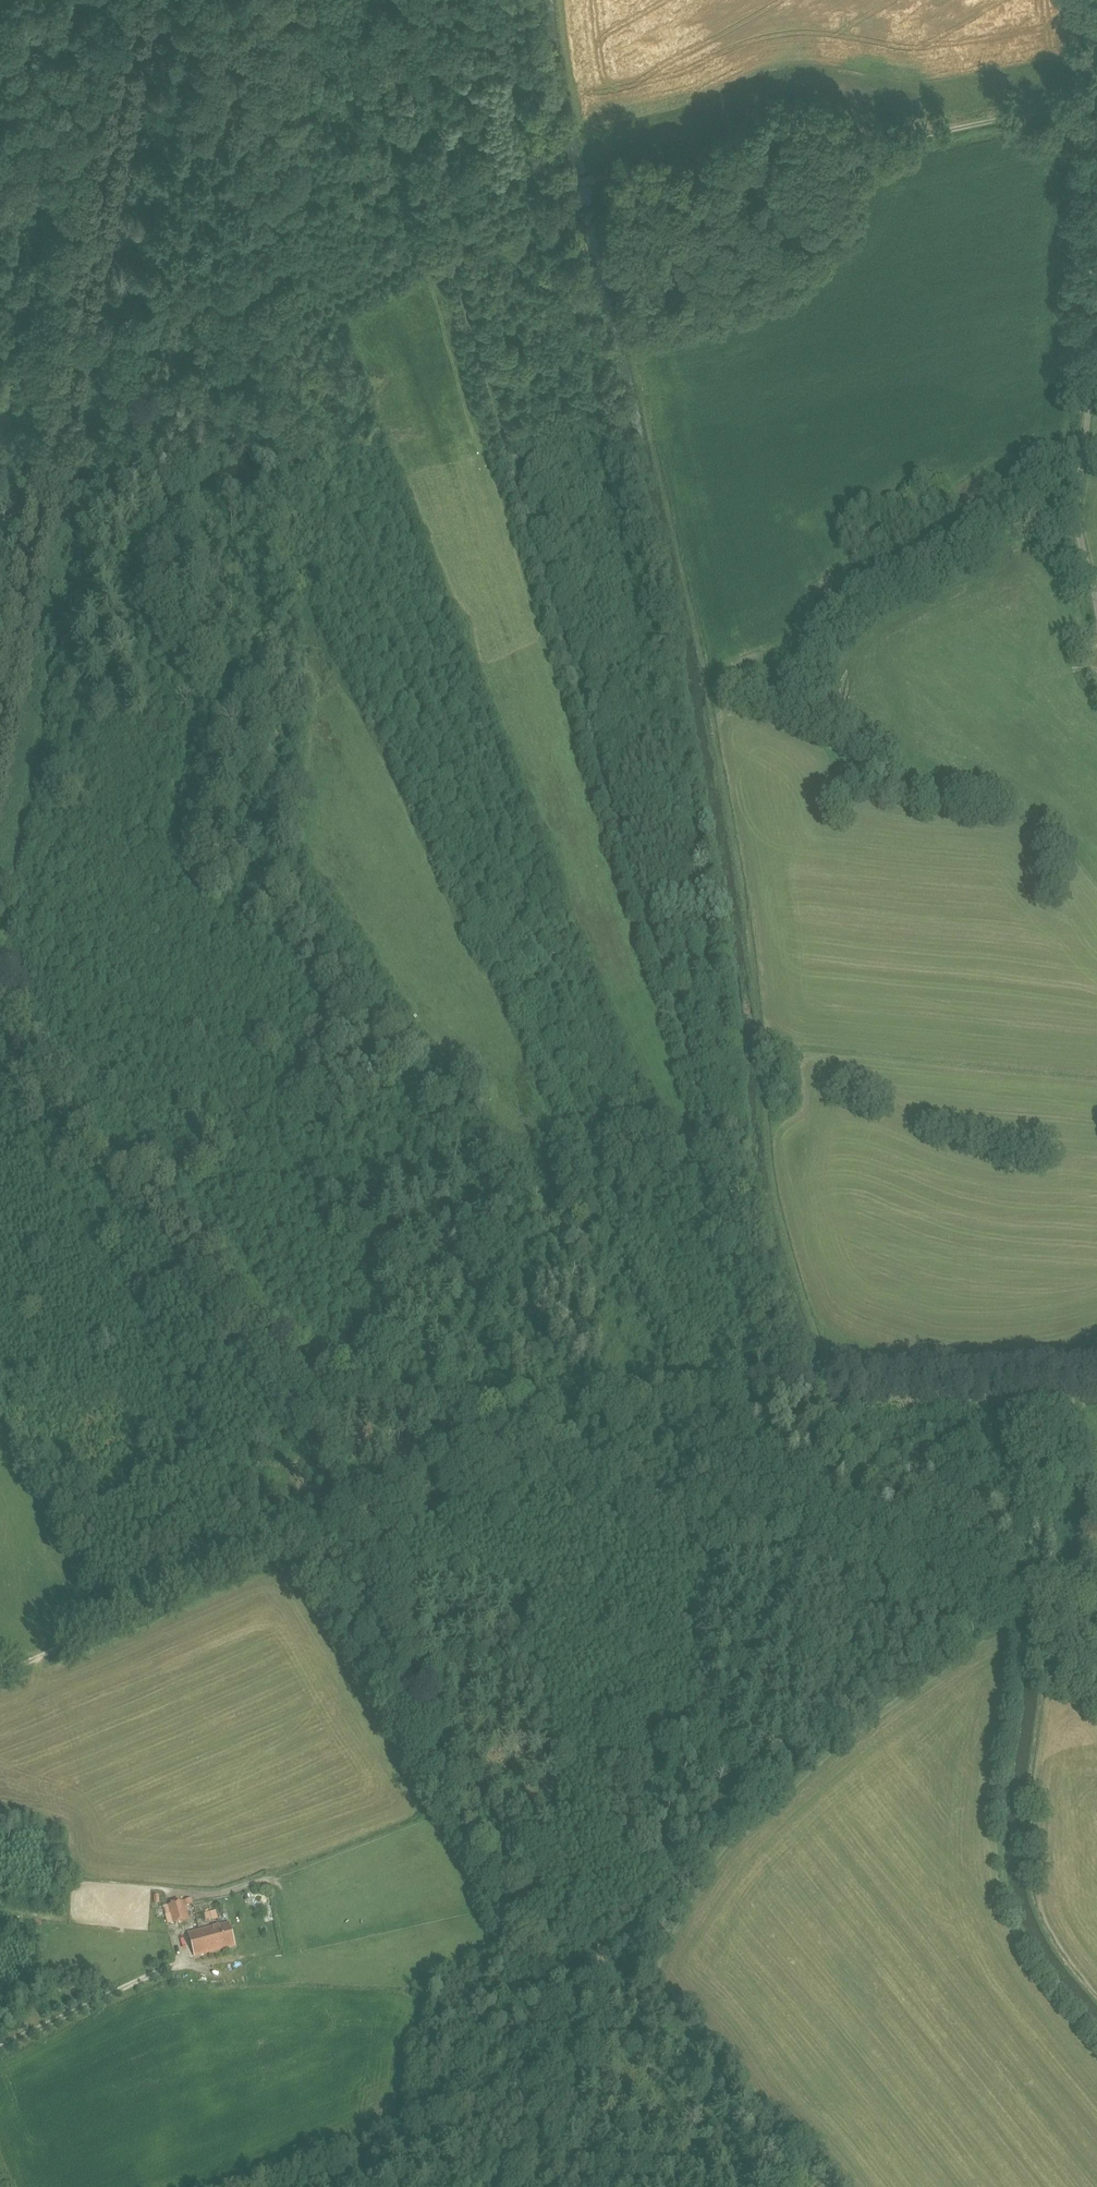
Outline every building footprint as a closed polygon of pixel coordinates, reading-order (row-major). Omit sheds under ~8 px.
[(172,1922),(189,1917),(184,1900),(167,1905),(172,1922)] [(194,1956),(235,1945),(230,1922),(189,1932),(194,1956)]
